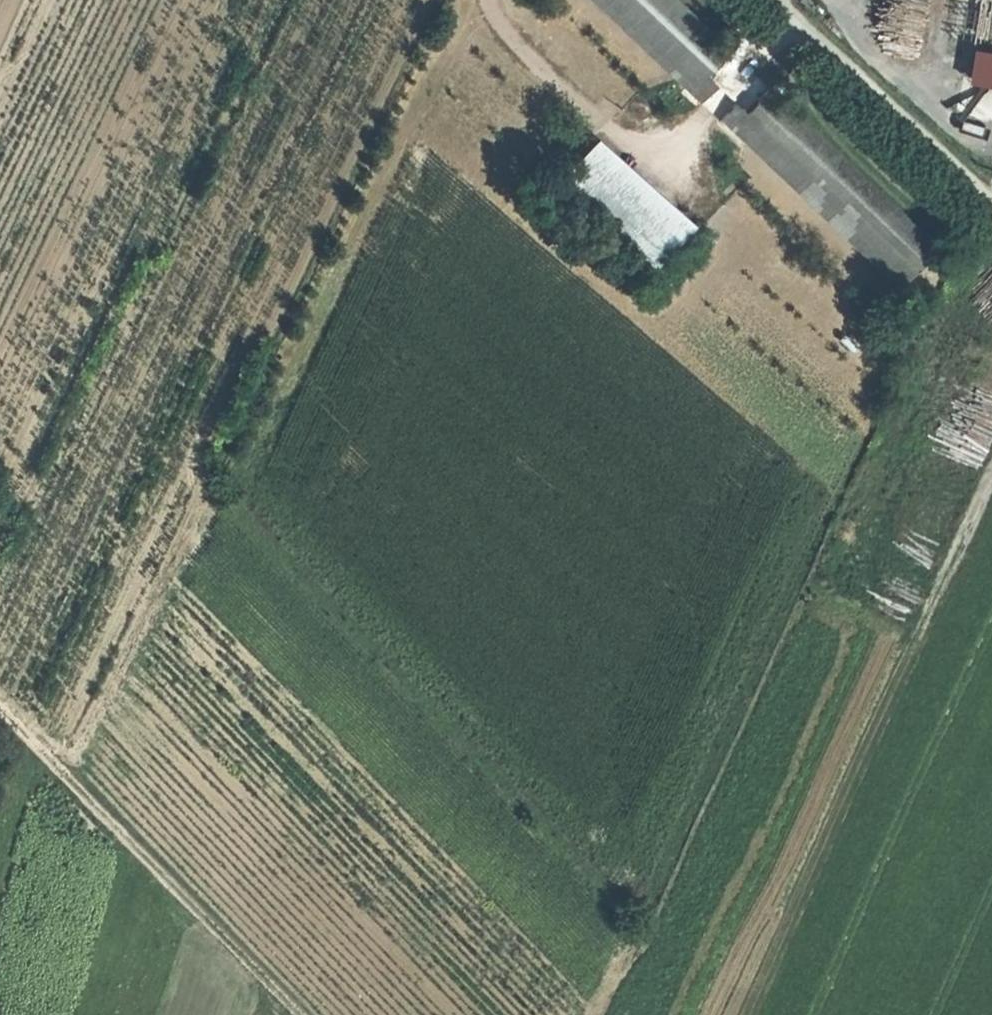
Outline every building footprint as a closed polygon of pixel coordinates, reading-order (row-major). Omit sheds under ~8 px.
[(690,218),(597,135),(557,178),(651,262),(690,218)]
